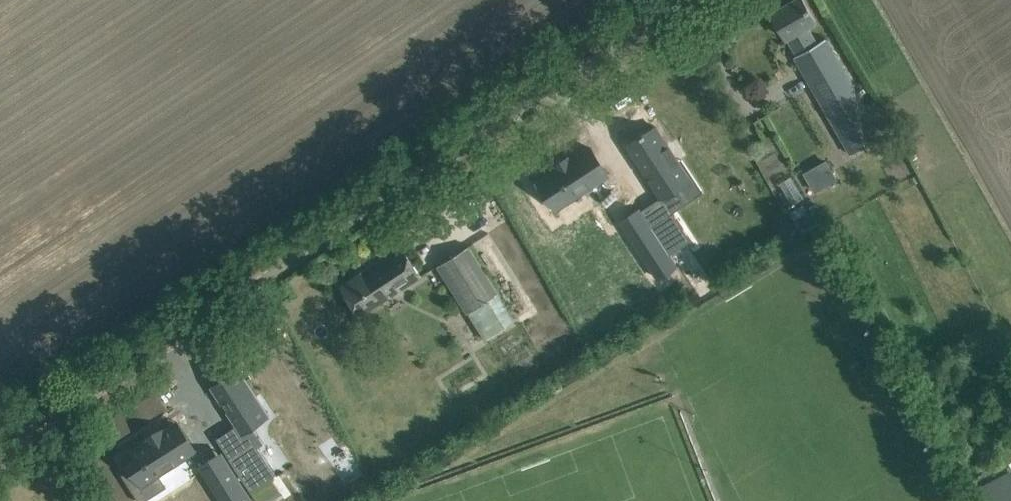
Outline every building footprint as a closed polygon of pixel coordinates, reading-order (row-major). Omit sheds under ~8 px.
[(804,0),(794,0),(772,13),(786,37),(787,36),(797,53),(817,42),(808,27),(817,22),(804,0)] [(797,53),(794,55),(804,72),(834,124),(852,153),(883,134),(879,128),(887,123),(874,100),(865,106),(846,73),(830,43),(826,37),(817,42),(797,53)] [(656,125),(630,142),(640,157),(637,159),(661,196),(662,195),(668,205),(683,196),(676,186),(689,177),(656,125)] [(539,180),(534,184),(541,195),(546,191),(549,195),(544,199),(551,210),(556,206),(557,207),(608,174),(590,146),(570,159),(557,167),(539,179),(539,180)] [(827,160),(804,173),(812,187),(835,174),(827,160)] [(915,174),(910,177),(913,183),(918,181),(915,174)] [(794,175),(783,179),(791,202),(802,199),(794,175)] [(640,208),(621,220),(657,276),(676,264),(675,263),(676,262),(642,208),(640,209),(640,208)] [(673,211),(652,224),(670,253),(691,239),(673,211)] [(468,245),(437,264),(467,312),(468,311),(485,339),(514,319),(468,245)] [(359,314),(420,273),(404,248),(393,256),(394,258),(384,265),(383,263),(358,279),(355,275),(339,286),(359,314)] [(238,368),(211,386),(236,424),(242,432),(256,423),(268,415),(245,379),(250,376),(245,368),(240,372),(238,368)] [(132,467),(122,474),(133,490),(193,450),(175,422),(124,455),(132,467)] [(228,456),(250,490),(275,473),(258,446),(254,440),(228,456)] [(209,478),(224,500),(252,500),(229,465),(209,478)] [(974,490),(980,500),(1010,500),(1010,476),(1009,471),(974,490)]
